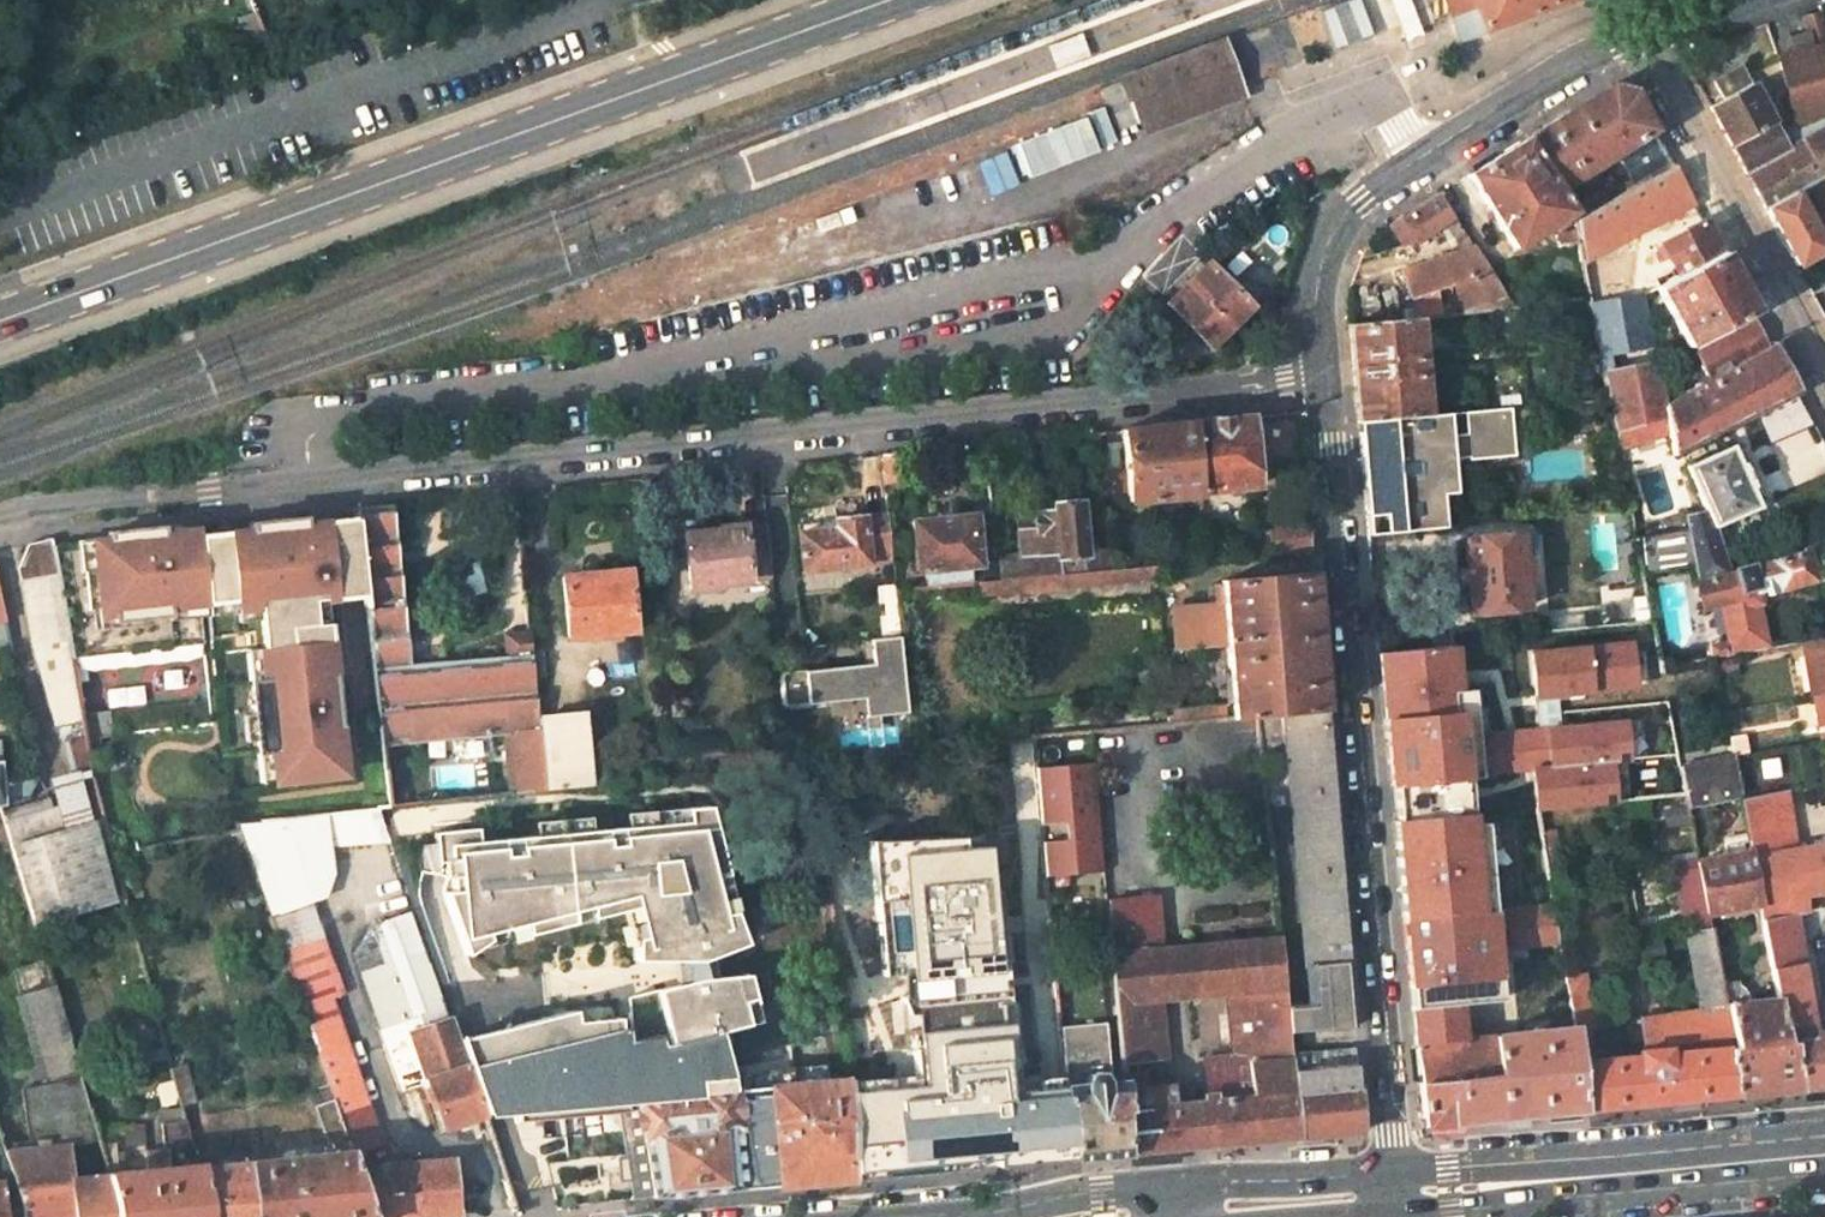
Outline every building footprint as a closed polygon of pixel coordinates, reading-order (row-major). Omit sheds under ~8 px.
[(1370,36),(1358,0),(1346,0),(1317,10),(1331,49),(1370,36)] [(1402,36),(1412,32),(1420,29),(1408,0),(1389,0),(1402,36)] [(1461,38),(1537,9),(1563,0),(1447,0),(1461,38)] [(1802,18),(1807,48),(1778,55),(1794,126),(1776,132),(1787,151),(1744,173),(1763,209),(1824,174),(1824,29),(1821,12),(1802,18)] [(1054,70),(1088,57),(1080,35),(1046,48),(1054,70)] [(1220,41),(1119,78),(1136,123),(1236,86),(1220,41)] [(1712,83),(1721,99),(1708,107),(1744,173),(1787,151),(1776,132),(1760,103),(1765,101),(1762,94),(1756,96),(1740,67),(1712,83)] [(1558,190),(1613,156),(1624,175),(1628,172),(1635,186),(1671,165),(1631,92),(1610,86),(1526,139),(1558,190)] [(1468,175),(1513,248),(1572,212),(1558,190),(1526,139),(1468,175)] [(1580,262),(1691,201),(1671,165),(1635,186),(1573,220),(1580,262)] [(1824,247),(1824,174),(1763,209),(1793,265),(1824,247)] [(1403,218),(1417,240),(1452,218),(1444,205),(1447,204),(1441,193),(1403,218)] [(1701,219),(1657,243),(1658,246),(1652,249),(1659,262),(1667,260),(1673,269),(1666,273),(1669,279),(1719,252),(1701,219)] [(1411,298),(1481,274),(1471,247),(1412,267),(1403,274),(1411,298)] [(1654,288),(1686,345),(1751,311),(1719,252),(1654,288)] [(1200,256),(1160,296),(1209,345),(1249,306),(1200,256)] [(1643,297),(1588,309),(1613,431),(1664,419),(1662,404),(1643,297)] [(1424,414),(1416,317),(1348,325),(1357,421),(1424,414)] [(1751,322),(1683,358),(1686,363),(1680,367),(1686,379),(1693,376),(1697,385),(1662,404),(1664,419),(1666,433),(1670,454),(1797,394),(1771,347),(1766,350),(1751,322)] [(1424,414),(1357,421),(1366,534),(1444,527),(1442,512),(1455,511),(1450,471),(1443,472),(1441,460),(1439,448),(1462,444),(1464,457),(1503,452),(1497,407),(1424,414)] [(1199,491),(1252,486),(1247,416),(1193,422),(1199,491)] [(1614,438),(1615,446),(1666,433),(1664,419),(1613,431),(1614,438)] [(1123,429),(1130,502),(1200,495),(1199,491),(1193,422),(1123,429)] [(1462,444),(1439,448),(1441,460),(1464,457),(1462,444)] [(1681,516),(1683,526),(1678,527),(1688,563),(1693,581),(1726,572),(1711,527),(1757,506),(1748,488),(1752,485),(1749,481),(1755,477),(1750,465),(1744,468),(1741,462),(1736,464),(1728,445),(1683,465),(1702,510),(1681,516)] [(884,486),(907,484),(905,451),(881,454),(884,486)] [(1082,537),(1079,503),(1051,505),(1052,510),(1031,512),(1031,520),(1032,529),(1014,530),(1015,554),(994,555),(996,581),(1017,578),(1101,571),(1097,535),(1082,537)] [(365,593),(382,750),(415,746),(503,736),(510,795),(540,792),(543,791),(536,718),(533,677),(530,652),(528,633),(505,636),(507,656),(410,665),(390,504),(356,507),(357,518),(365,593)] [(976,564),(972,514),(911,521),(915,570),(923,569),(925,587),(969,583),(967,565),(976,564)] [(68,645),(71,659),(202,643),(199,617),(207,616),(206,602),(234,599),(235,609),(258,607),(259,611),(267,679),(250,681),(258,752),(272,750),(276,782),(345,774),(325,598),(365,593),(357,518),(305,524),(305,515),(251,520),(252,527),(198,532),(179,534),(178,527),(107,533),(108,539),(51,545),(68,645)] [(887,515),(833,520),(834,529),(798,533),(802,571),(866,564),(866,562),(891,559),(887,515)] [(1305,519),(1265,523),(1268,555),(1308,552),(1305,519)] [(1013,522),(1014,530),(1032,529),(1031,520),(1013,522)] [(683,534),(689,587),(694,587),(694,589),(715,587),(714,584),(719,584),(719,580),(770,575),(765,524),(718,529),(718,531),(683,534)] [(178,527),(179,534),(198,532),(198,525),(178,527)] [(1678,527),(1633,536),(1640,573),(1688,563),(1678,527)] [(1520,559),(1527,558),(1524,532),(1517,533),(1520,559)] [(1517,533),(1463,537),(1471,612),(1525,605),(1523,579),(1530,578),(1527,558),(1520,559),(1517,533)] [(1116,569),(1111,534),(1097,535),(1101,571),(1116,569)] [(13,548),(31,650),(68,645),(51,545),(50,538),(13,548)] [(1726,572),(1693,581),(1700,607),(1717,602),(1726,642),(1708,646),(1711,658),(1766,649),(1757,603),(1758,603),(1754,588),(1776,582),(1778,586),(1811,578),(1805,550),(1726,572)] [(1018,592),(1153,580),(1153,566),(1116,569),(1101,571),(1017,578),(1018,592)] [(628,570),(562,576),(568,635),(634,629),(628,570)] [(1310,572),(1220,581),(1221,602),(1205,605),(1206,627),(1172,631),(1174,650),(1225,645),(1230,719),(1252,717),(1286,713),(1321,710),(1310,572)] [(1618,589),(1606,602),(1623,626),(1650,623),(1642,585),(1618,589)] [(13,651),(0,595),(0,655),(13,651)] [(1581,775),(1574,690),(1651,681),(1653,691),(1648,692),(1655,734),(1650,735),(1655,762),(1676,760),(1650,623),(1623,626),(1625,644),(1530,654),(1536,716),(1520,717),(1528,765),(1539,763),(1541,782),(1581,778),(1581,775)] [(1536,716),(1530,654),(1529,634),(1506,636),(1511,665),(1520,717),(1536,716)] [(804,672),(779,674),(782,707),(833,702),(832,691),(864,688),(865,699),(867,719),(906,715),(898,637),(870,639),(872,667),(863,668),(804,673),(804,672)] [(870,639),(860,641),(863,668),(872,667),(870,639)] [(1802,654),(1809,693),(1814,692),(1824,690),(1824,650),(1802,654)] [(542,676),(540,651),(530,652),(533,677),(542,676)] [(72,661),(43,666),(53,724),(81,720),(72,661)] [(1484,718),(1521,931),(1555,925),(1545,870),(1542,846),(1537,820),(1535,808),(1531,783),(1511,665),(1379,678),(1395,856),(1430,850),(1419,722),(1434,710),(1469,707),(1484,718)] [(864,688),(832,691),(833,702),(865,699),(864,688)] [(1814,692),(1822,737),(1824,737),(1824,690),(1814,692)] [(1222,720),(1220,706),(1164,711),(1166,726),(1222,720)] [(1293,795),(1312,1005),(1284,1007),(1286,1031),(1348,1026),(1322,710),(1321,710),(1286,713),(1293,795)] [(1262,798),(1293,795),(1286,713),(1252,717),(1262,798)] [(543,791),(587,786),(581,714),(536,718),(543,791)] [(100,717),(98,741),(111,743),(113,718),(100,717)] [(1740,732),(1725,735),(1729,754),(1744,752),(1740,732)] [(662,733),(648,734),(650,749),(664,748),(662,733)] [(0,755),(0,807),(29,802),(41,780),(2,783),(0,755)] [(1729,757),(1676,767),(1677,768),(1682,794),(1684,807),(1737,798),(1729,757)] [(1043,870),(1100,865),(1090,764),(1032,770),(1038,824),(1063,821),(1064,838),(1040,841),(1043,870)] [(1682,794),(1677,768),(1581,775),(1581,778),(1541,782),(1531,783),(1535,808),(1547,807),(1682,794)] [(1784,792),(1737,798),(1746,846),(1747,856),(1790,847),(1794,847),(1784,792)] [(474,829),(431,833),(436,875),(450,877),(451,891),(442,892),(465,954),(487,939),(486,931),(524,926),(525,934),(571,922),(569,914),(587,909),(590,917),(635,905),(642,935),(634,937),(633,942),(634,959),(672,959),(684,959),(686,980),(702,979),(699,961),(708,958),(745,944),(733,912),(723,914),(713,878),(726,875),(709,807),(627,815),(628,828),(589,831),(587,819),(534,824),(536,837),(476,842),(474,829)] [(1537,820),(1549,819),(1547,807),(1535,808),(1537,820)] [(63,832),(54,809),(4,824),(34,928),(113,902),(91,825),(63,832)] [(854,1178),(1074,1158),(1067,1104),(1064,1077),(1041,1078),(1035,991),(1008,994),(1008,966),(1027,964),(1017,826),(998,827),(998,833),(965,836),(869,840),(881,984),(892,984),(903,1071),(851,1075),(851,1078),(848,1078),(853,1124),(848,1125),(854,1178)] [(1800,895),(1824,890),(1824,841),(1794,847),(1790,847),(1797,895),(1800,895)] [(1557,867),(1553,845),(1542,846),(1545,870),(1557,867)] [(1696,868),(1703,913),(1755,903),(1747,856),(1746,846),(1727,849),(1728,857),(1695,862),(1696,868)] [(1747,856),(1755,903),(1797,895),(1790,847),(1747,856)] [(1100,871),(1100,865),(1043,870),(1043,877),(1100,871)] [(1688,958),(1699,1009),(1637,1017),(1642,1054),(1590,1059),(1587,1028),(1592,1027),(1583,974),(1564,977),(1572,1028),(1581,1110),(1734,1096),(1715,984),(1703,913),(1696,868),(1675,872),(1688,958)] [(1439,949),(1433,875),(1396,878),(1411,1045),(1414,1044),(1482,1037),(1480,1030),(1461,1031),(1454,948),(1439,949)] [(1803,910),(1824,906),(1824,890),(1800,895),(1803,910)] [(1155,1087),(1151,1094),(1133,1096),(1133,1089),(1147,1088),(1145,1072),(1122,1074),(1122,1080),(1124,1092),(1125,1109),(1123,1109),(1126,1153),(1296,1137),(1288,1053),(1286,1031),(1284,1007),(1277,936),(1161,947),(1156,895),(1107,899),(1112,952),(1108,952),(1120,1059),(1158,1054),(1153,998),(1195,994),(1196,996),(1224,994),(1231,1055),(1203,1059),(1206,1099),(1170,1103),(1161,1087),(1155,1087)] [(1755,903),(1759,919),(1791,913),(1803,910),(1800,895),(1797,895),(1755,903)] [(452,1159),(367,1167),(360,1146),(377,1139),(330,994),(340,990),(309,899),(269,912),(374,1216),(447,1216),(457,1216),(452,1159)] [(590,917),(587,909),(569,914),(571,922),(590,917)] [(413,911),(370,925),(352,952),(398,1088),(426,1079),(429,1087),(424,1089),(428,1101),(433,1101),(443,1127),(482,1114),(457,1038),(413,911)] [(1814,1031),(1791,913),(1759,919),(1774,997),(1781,1034),(1788,1034),(1798,1090),(1824,1088),(1824,1030),(1814,1031)] [(486,931),(487,939),(525,934),(524,926),(486,931)] [(714,978),(708,958),(699,961),(702,979),(714,978)] [(684,959),(672,959),(674,983),(686,980),(684,959)] [(573,1009),(457,1038),(482,1114),(485,1122),(516,1120),(622,1110),(633,1199),(854,1179),(848,1125),(853,1124),(848,1079),(825,1082),(823,1065),(767,1070),(768,1087),(731,1091),(727,1055),(722,1057),(715,1031),(756,1020),(745,976),(714,978),(702,979),(686,980),(674,983),(625,996),(627,1017),(618,1020),(617,1017),(573,1020),(573,1009)] [(1715,984),(1734,1096),(1798,1090),(1788,1034),(1781,1034),(1774,997),(1745,1000),(1744,992),(1740,985),(1733,983),(1715,984)] [(59,1037),(65,1035),(51,986),(30,993),(45,1041),(59,1037)] [(10,1015),(0,1018),(0,1106),(35,1095),(10,1015)] [(1111,1082),(1103,1021),(1059,1025),(1067,1104),(1074,1158),(1126,1153),(1123,1109),(1125,1109),(1124,1092),(1122,1080),(1111,1082)] [(1482,1037),(1414,1044),(1423,1125),(1581,1110),(1572,1028),(1539,1031),(1539,1026),(1530,1026),(1531,1031),(1482,1037)] [(59,1037),(62,1050),(69,1047),(65,1035),(59,1037)] [(1357,1132),(1350,1046),(1288,1053),(1296,1137),(1357,1132)] [(172,1077),(185,1073),(182,1064),(169,1068),(172,1077)] [(194,1103),(185,1073),(172,1077),(181,1110),(181,1112),(192,1109),(191,1104),(194,1103)] [(330,1153),(209,1166),(203,1167),(208,1216),(374,1216),(330,1089),(309,1096),(330,1153)] [(209,1166),(192,1109),(181,1112),(193,1157),(200,1156),(201,1162),(202,1167),(203,1167),(209,1166)] [(203,1167),(202,1167),(201,1162),(200,1156),(193,1157),(181,1112),(181,1110),(159,1113),(163,1149),(142,1151),(143,1168),(116,1170),(109,1145),(143,1140),(140,1125),(94,1130),(102,1157),(112,1189),(115,1216),(208,1216),(203,1167)] [(68,1143),(1,1150),(19,1206),(20,1216),(115,1216),(112,1189),(102,1157),(93,1161),(96,1174),(72,1177),(68,1143)]
